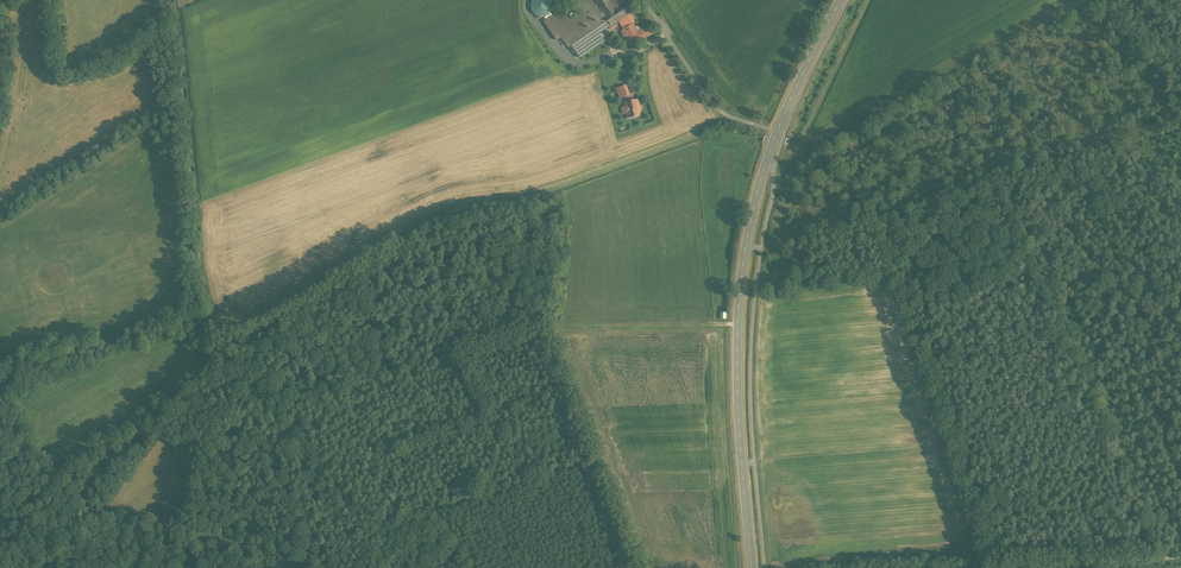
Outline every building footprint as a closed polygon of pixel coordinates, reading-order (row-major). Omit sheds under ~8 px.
[(531,4),(530,6),(531,9),(532,11),(533,13),(534,14),(536,16),(538,17),(541,17),(543,17),(545,16),(547,15),(549,14),(551,12),(552,10),(552,8),(552,6),(552,3),(551,1),(551,0),(532,0),(531,2),(531,4)] [(573,2),(572,4),(571,4),(578,14),(576,15),(577,16),(570,21),(569,22),(579,36),(579,37),(585,33),(593,27),(594,26),(606,18),(605,17),(605,16),(594,0),(576,0),(573,2)] [(605,16),(605,17),(606,18),(611,26),(615,24),(619,21),(626,16),(631,13),(624,3),(622,0),(594,0),(605,16)] [(569,22),(570,21),(562,9),(544,21),(557,40),(561,37),(566,45),(569,43),(579,36),(569,22)] [(632,25),(626,16),(619,21),(620,24),(624,29),(623,29),(623,30),(621,32),(624,37),(627,36),(631,45),(641,40),(651,34),(648,28),(637,33),(633,24),(632,25)] [(593,27),(585,33),(579,37),(579,36),(569,43),(579,58),(604,41),(594,26),(593,27)] [(624,86),(617,89),(620,99),(627,96),(624,86)] [(637,100),(624,102),(628,118),(641,116),(637,100)]
